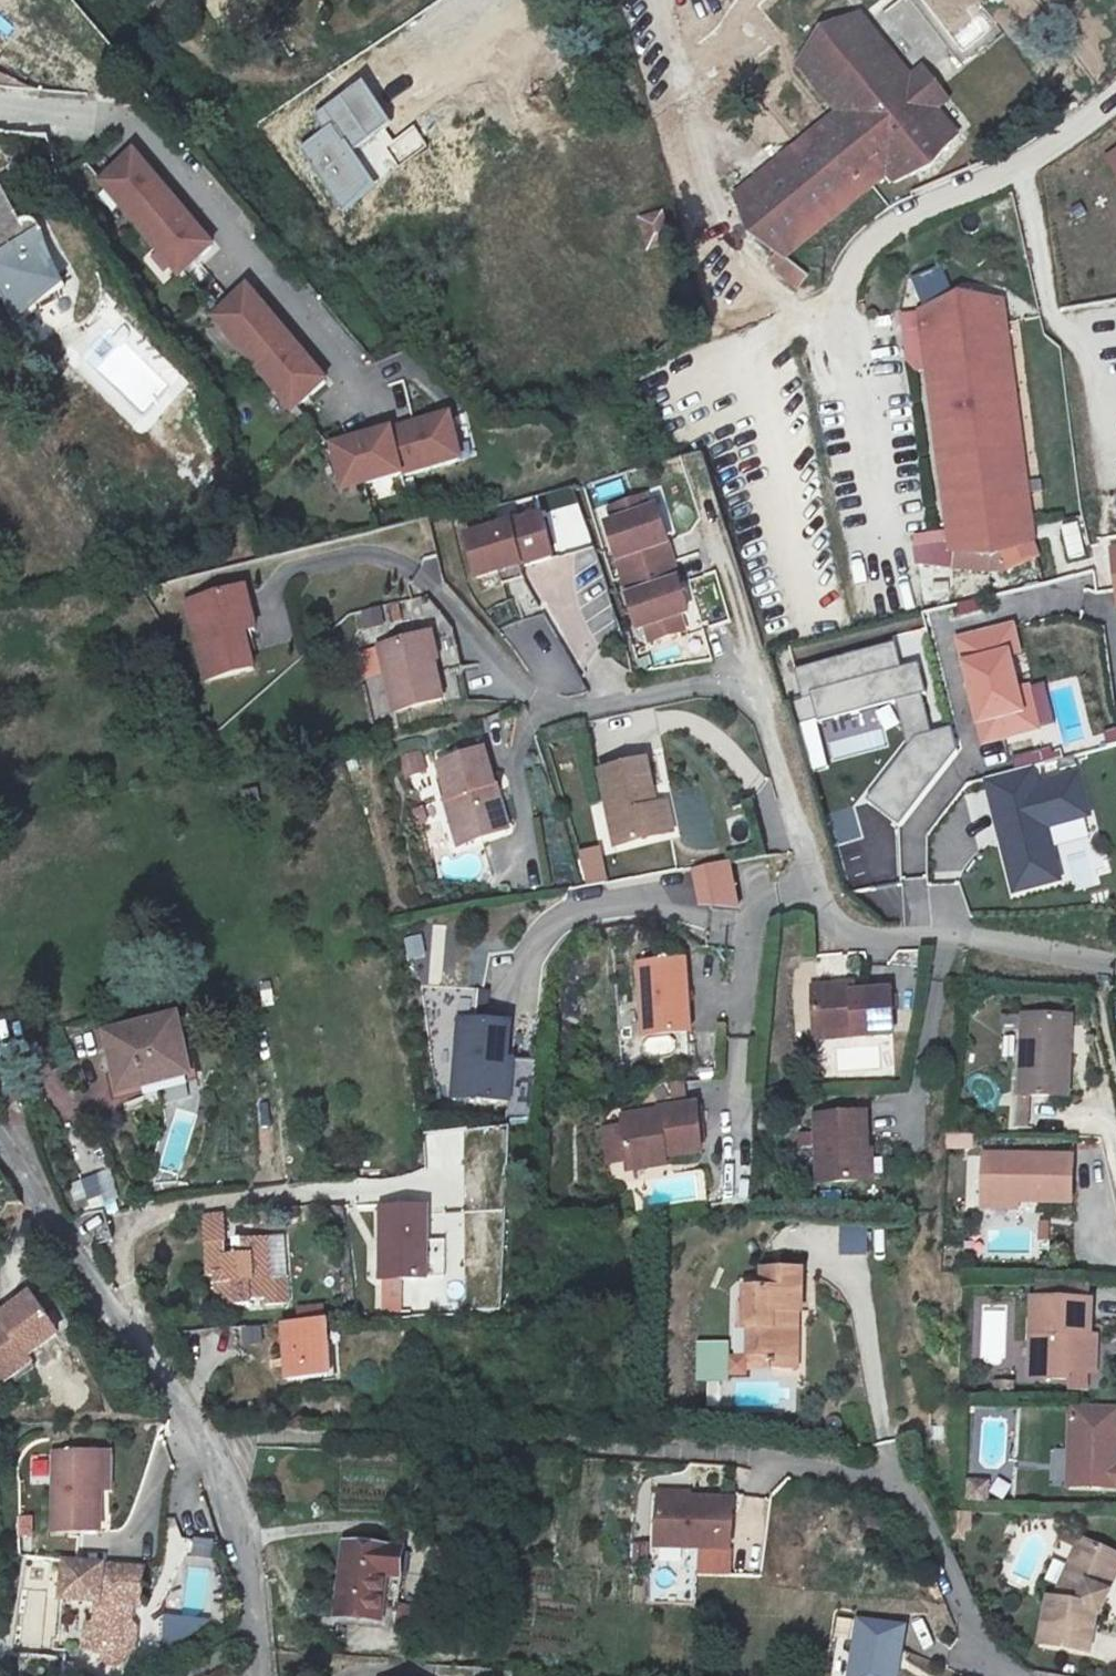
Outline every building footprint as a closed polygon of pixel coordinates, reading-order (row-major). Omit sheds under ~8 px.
[(855,3),(795,54),(835,103),(732,188),(783,250),(886,166),(893,175),(954,123),(934,99),(940,94),(914,64),(908,69),(855,3)] [(376,185),(353,150),(391,122),(363,86),(318,121),(329,134),(302,152),(339,209),(376,185)] [(169,265),(203,236),(124,144),(90,173),(169,265)] [(1107,156),(1115,168),(1115,150),(1107,156)] [(3,280),(0,281),(0,296),(8,310),(61,277),(24,212),(15,217),(0,190),(0,274),(3,280)] [(636,218),(649,249),(671,240),(659,210),(636,218)] [(282,401),(316,373),(239,279),(204,307),(282,401)] [(1034,540),(998,301),(915,313),(918,333),(894,338),(900,381),(924,376),(951,550),(1034,540)] [(334,480),(452,449),(441,407),(323,437),(334,480)] [(640,486),(606,498),(612,515),(622,546),(614,549),(627,589),(635,586),(644,612),(651,635),(685,624),(677,601),(669,575),(677,572),(670,553),(664,533),(656,536),(646,504),(640,486)] [(654,501),(646,504),(656,536),(664,533),(654,501)] [(453,529),(463,570),(539,552),(529,511),(453,529)] [(622,546),(612,515),(604,517),(614,549),(622,546)] [(1043,524),(1049,568),(1086,563),(1080,519),(1043,524)] [(1105,546),(1111,608),(1115,608),(1115,545),(1105,546)] [(593,632),(618,623),(600,571),(575,579),(593,632)] [(677,572),(669,575),(677,601),(686,599),(677,572)] [(255,574),(241,578),(254,634),(268,632),(255,574)] [(254,634),(241,578),(192,587),(209,666),(258,655),(254,634)] [(635,586),(627,589),(636,615),(644,612),(635,586)] [(362,627),(384,622),(380,606),(358,611),(362,627)] [(525,621),(535,641),(522,647),(550,703),(582,686),(544,611),(525,621)] [(431,618),(383,628),(395,695),(446,685),(431,618)] [(909,654),(928,650),(923,630),(905,635),(909,654)] [(1014,633),(961,648),(984,730),(1005,724),(1026,718),(1020,695),(1011,663),(1021,660),(1014,633)] [(871,639),(770,667),(779,697),(788,694),(795,719),(873,697),(879,718),(905,710),(899,690),(903,689),(895,659),(878,664),(871,639)] [(1030,692),(1020,695),(1026,718),(1005,724),(1010,740),(1041,732),(1030,692)] [(910,728),(905,710),(879,718),(886,743),(894,732),(910,728)] [(930,722),(910,728),(894,732),(886,743),(845,797),(879,822),(936,746),(930,722)] [(407,776),(427,770),(422,750),(402,755),(407,776)] [(441,768),(451,799),(456,799),(471,842),(513,827),(486,751),(441,768)] [(612,844),(660,836),(654,806),(644,759),(596,769),(612,844)] [(1023,766),(978,778),(989,822),(996,820),(999,833),(993,835),(1008,891),(1053,879),(1039,826),(1082,814),(1070,772),(1028,784),(1023,766)] [(461,846),(471,842),(456,799),(451,799),(445,801),(461,846)] [(654,806),(660,836),(673,833),(666,803),(654,806)] [(729,864),(694,871),(704,905),(735,905),(729,864)] [(407,959),(425,956),(421,935),(404,939),(407,959)] [(633,1035),(679,1034),(675,962),(628,967),(633,1035)] [(894,1033),(891,989),(851,991),(850,983),(814,984),(816,1026),(852,1024),(853,1035),(894,1033)] [(177,1011),(106,1028),(119,1086),(189,1070),(177,1011)] [(1060,1013),(1010,1015),(1011,1093),(1060,1093),(1060,1013)] [(817,1038),(853,1035),(852,1024),(816,1026),(817,1038)] [(500,1034),(447,1031),(443,1108),(502,1111),(501,1121),(538,1119),(538,1095),(539,1074),(538,1050),(506,1048),(500,1048),(500,1034)] [(93,1068),(49,1078),(58,1119),(103,1109),(93,1068)] [(609,1118),(610,1161),(650,1158),(649,1153),(688,1152),(686,1106),(647,1109),(647,1117),(609,1118)] [(854,1176),(850,1109),(801,1112),(804,1179),(854,1176)] [(456,1220),(504,1222),(506,1130),(459,1128),(456,1220)] [(975,1154),(975,1196),(1013,1197),(1064,1198),(1065,1154),(975,1154)] [(99,1175),(73,1179),(78,1210),(103,1206),(99,1175)] [(1013,1197),(975,1196),(975,1207),(1013,1208),(1013,1197)] [(426,1202),(379,1203),(380,1274),(428,1273),(426,1202)] [(840,1224),(839,1254),(866,1255),(867,1225),(840,1224)] [(1048,1226),(1038,1225),(1038,1241),(1048,1242),(1048,1226)] [(214,1298),(246,1296),(246,1292),(268,1292),(267,1275),(259,1276),(256,1234),(232,1236),(234,1251),(219,1252),(219,1237),(202,1239),(203,1271),(221,1270),(221,1278),(213,1278),(214,1298)] [(733,1288),(732,1316),(732,1327),(740,1326),(739,1351),(763,1351),(763,1367),(788,1368),(789,1327),(780,1326),(780,1310),(789,1311),(790,1270),(750,1269),(749,1287),(733,1288)] [(375,1280),(375,1309),(403,1309),(403,1280),(375,1280)] [(1031,1296),(1087,1295),(1087,1280),(1031,1281),(1031,1296)] [(71,1335),(44,1294),(10,1317),(15,1325),(0,1335),(0,1383),(71,1335)] [(1088,1369),(1088,1332),(1087,1295),(1031,1296),(1030,1378),(1068,1379),(1068,1388),(1089,1387),(1088,1369)] [(789,1327),(789,1311),(780,1310),(780,1326),(789,1327)] [(326,1368),(325,1312),(281,1316),(282,1368),(326,1368)] [(263,1343),(261,1325),(240,1328),(243,1346),(263,1343)] [(1098,1332),(1088,1332),(1088,1369),(1096,1369),(1098,1332)] [(739,1367),(763,1367),(763,1351),(739,1351),(739,1367)] [(1115,1482),(1115,1403),(1074,1402),(1073,1482),(1115,1482)] [(111,1456),(52,1456),(51,1533),(100,1533),(101,1493),(111,1493),(111,1456)] [(30,1458),(31,1478),(48,1477),(47,1457),(30,1458)] [(967,1499),(989,1500),(990,1478),(967,1477),(967,1499)] [(649,1490),(644,1538),(720,1545),(724,1497),(649,1490)] [(205,1508),(186,1508),(186,1521),(205,1522),(205,1508)] [(888,1523),(855,1517),(851,1538),(884,1545),(888,1523)] [(1115,1551),(1115,1547),(1087,1532),(1059,1595),(1051,1594),(1046,1641),(1094,1646),(1098,1606),(1104,1608),(1113,1587),(1102,1582),(1115,1551)] [(336,1577),(393,1581),(398,1545),(341,1538),(336,1577)] [(1113,1587),(1115,1580),(1115,1551),(1102,1582),(1113,1587)] [(141,1569),(48,1561),(45,1598),(81,1601),(79,1628),(71,1628),(69,1651),(108,1653),(107,1665),(121,1666),(135,1653),(136,1632),(129,1623),(130,1607),(139,1608),(141,1569)] [(390,1616),(393,1581),(336,1577),(333,1611),(390,1616)] [(858,1614),(849,1675),(889,1675),(893,1650),(901,1651),(906,1622),(858,1614)]
